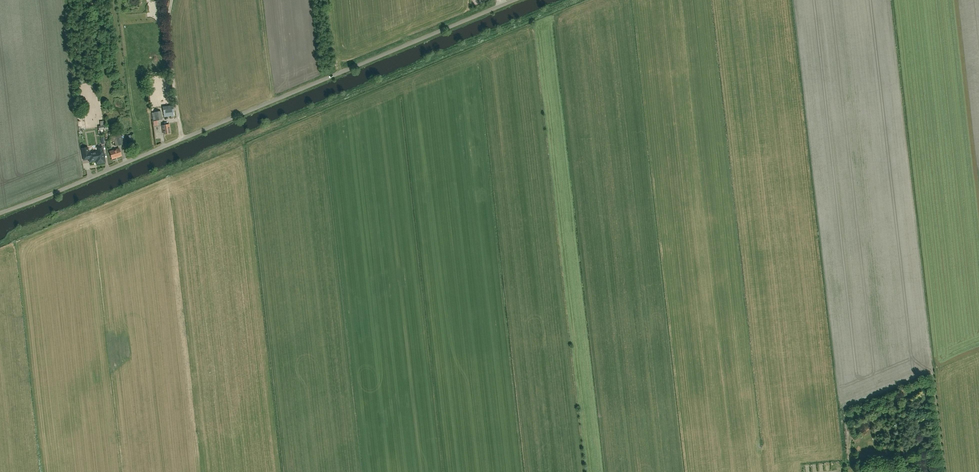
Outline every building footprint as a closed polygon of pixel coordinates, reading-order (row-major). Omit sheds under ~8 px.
[(155,121),(162,119),(161,111),(154,112),(155,121)] [(162,125),(164,134),(170,133),(169,124),(162,125)] [(120,134),(115,136),(119,145),(124,143),(120,134)] [(88,147),(82,148),(84,160),(89,159),(89,161),(90,162),(92,161),(93,161),(96,160),(96,163),(101,162),(101,163),(104,162),(105,162),(103,151),(102,151),(102,147),(98,147),(99,151),(93,152),(93,150),(89,151),(88,147)] [(112,159),(121,155),(119,148),(109,151),(112,159)]
